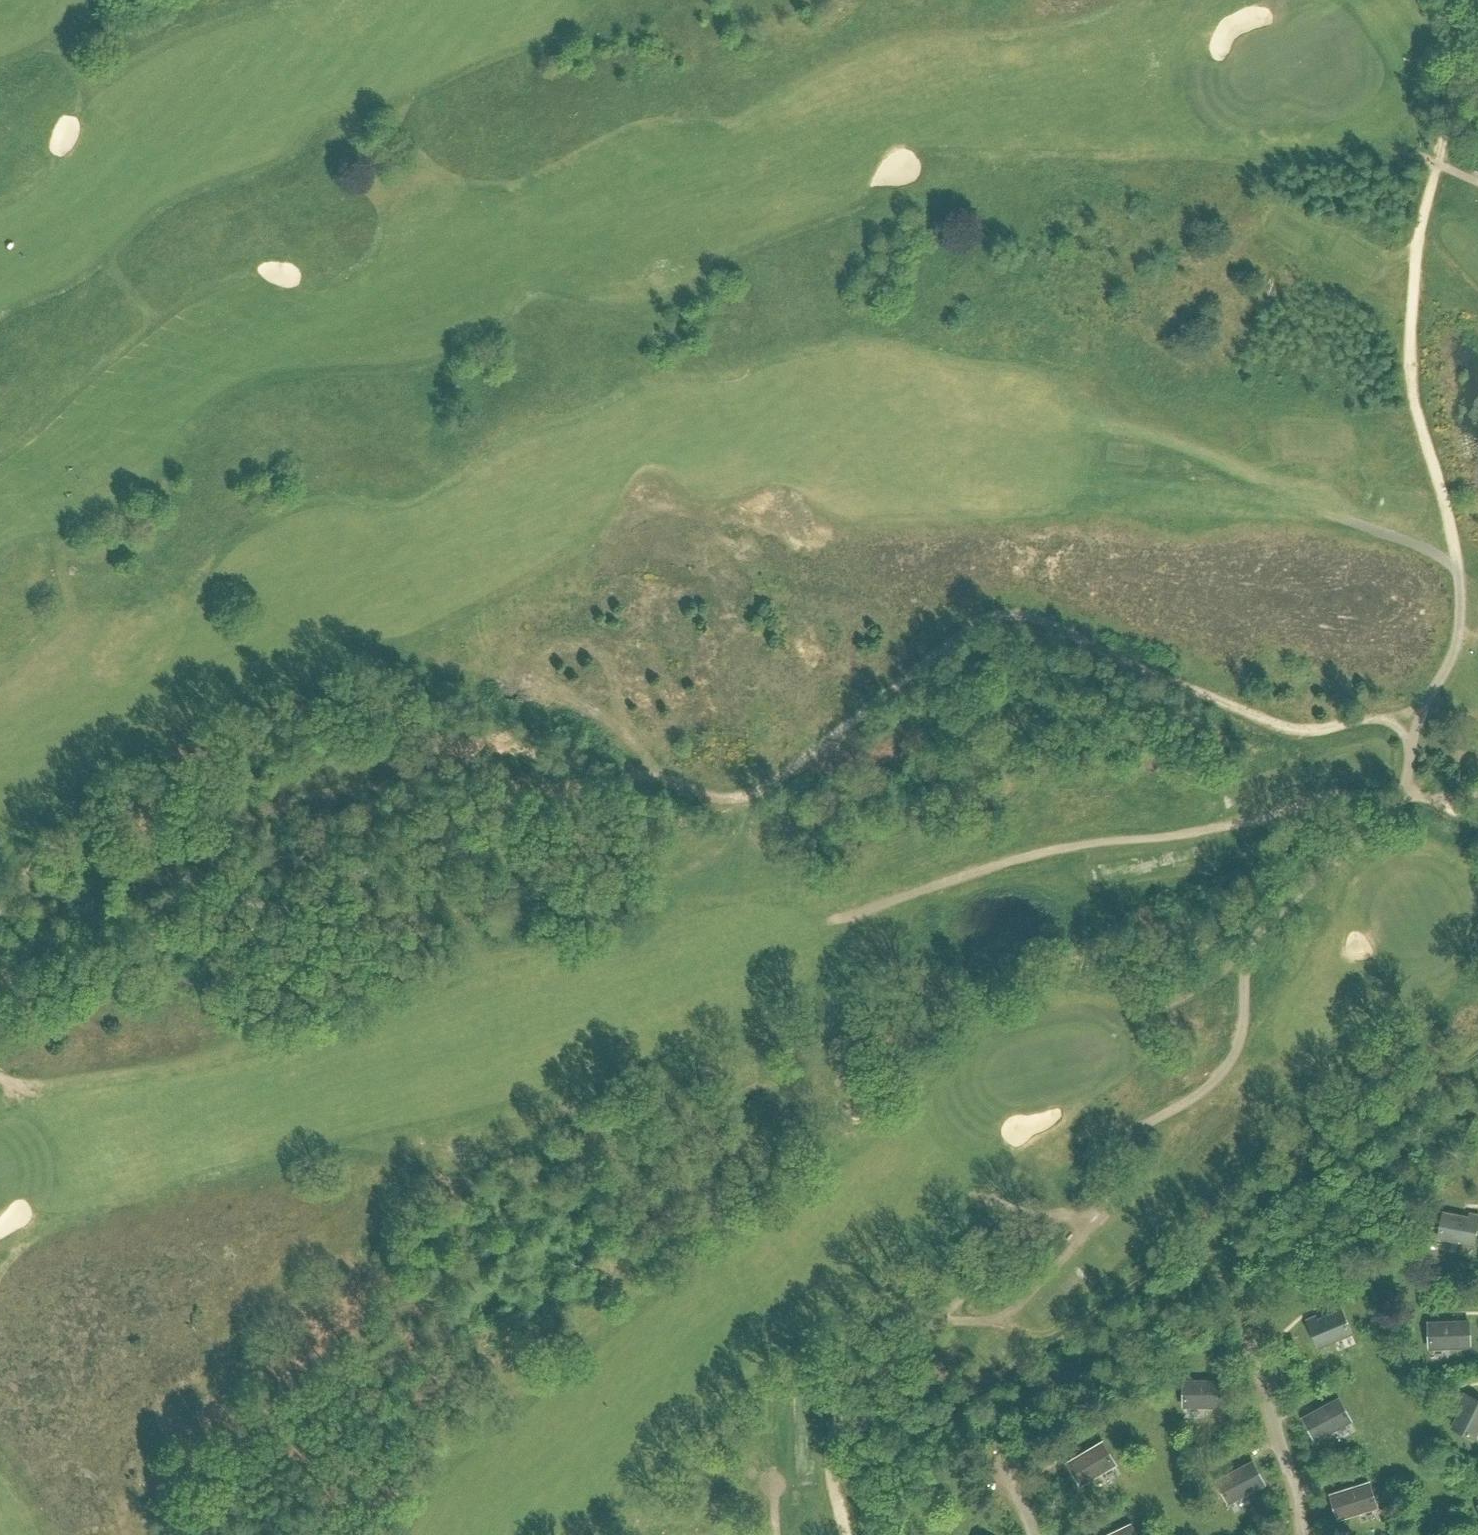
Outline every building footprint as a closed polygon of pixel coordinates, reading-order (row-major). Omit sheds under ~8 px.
[(1444,1212),(1439,1238),(1474,1245),(1477,1223),(1477,1215),(1469,1213),(1469,1217),(1444,1212)] [(1352,1333),(1342,1310),(1319,1319),(1317,1316),(1308,1320),(1320,1347),(1352,1333)] [(1470,1347),(1470,1321),(1430,1323),(1430,1348),(1470,1347)] [(1225,1381),(1185,1381),(1184,1407),(1225,1407),(1225,1381)] [(1465,1395),(1461,1404),(1464,1406),(1453,1428),(1476,1439),(1477,1435),(1477,1401),(1465,1395)] [(1351,1421),(1339,1398),(1304,1417),(1316,1440),(1351,1421)] [(1116,1464),(1103,1442),(1068,1463),(1082,1485),(1116,1464)] [(1265,1485),(1253,1462),(1218,1480),(1229,1503),(1265,1485)] [(1377,1507),(1369,1482),(1331,1495),(1339,1519),(1377,1507)] [(1131,1525),(1109,1534),(1136,1534),(1131,1525)]
